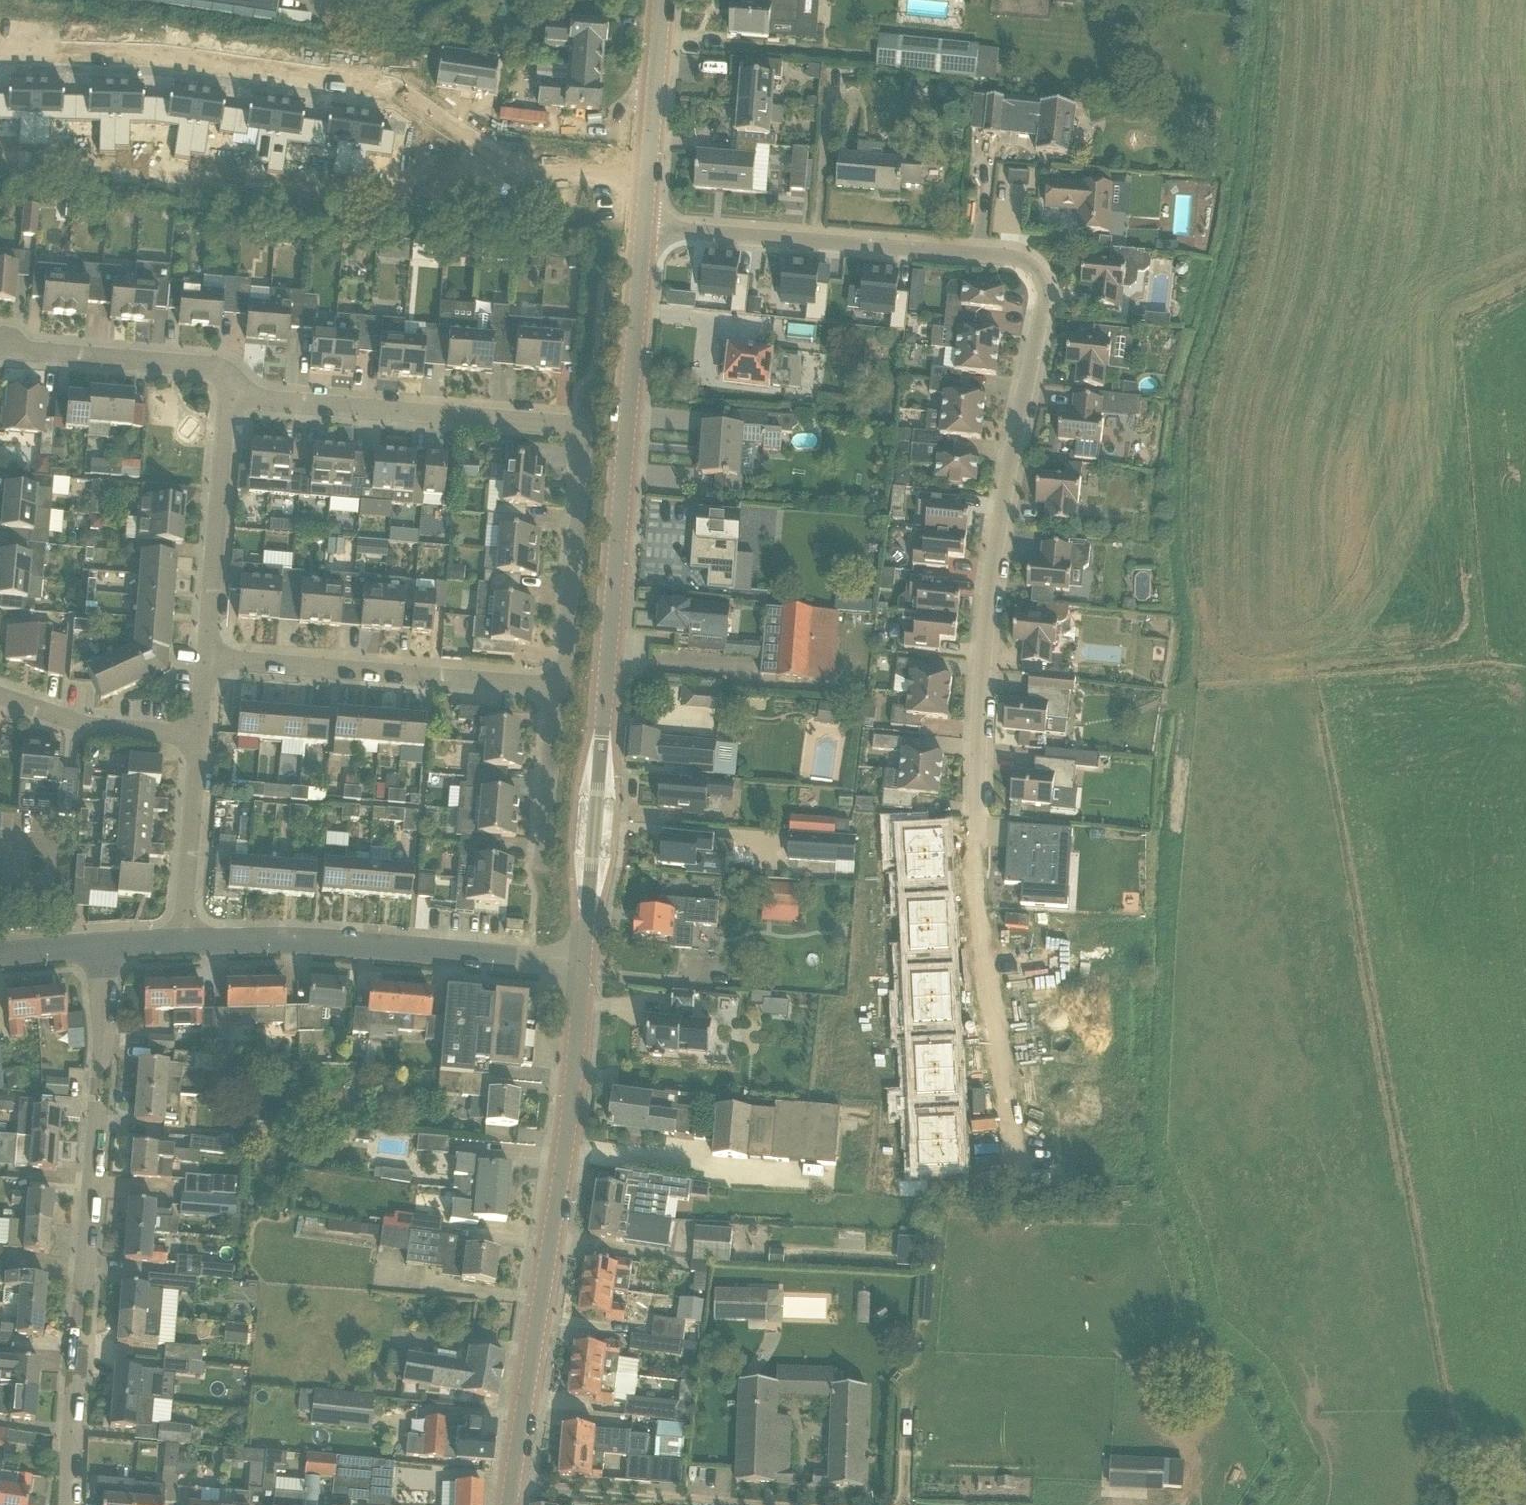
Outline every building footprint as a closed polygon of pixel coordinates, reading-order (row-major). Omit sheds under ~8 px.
[(279,0),(139,0),(276,20),(279,0)] [(754,6),(734,5),(732,35),(769,38),(770,24),(797,26),(799,10),(797,10),(798,0),(754,0),(754,6)] [(569,49),(568,66),(600,68),(602,46),(604,46),(605,26),(545,22),(543,47),(569,49)] [(992,54),(986,53),(979,53),(979,47),(879,36),(876,68),(996,81),(997,70),(991,69),(992,54)] [(499,59),(441,51),(436,86),(493,95),(499,59)] [(743,77),(740,105),(772,107),(774,79),(782,80),(783,62),(732,58),(730,76),(743,77)] [(600,68),(568,66),(567,83),(541,81),(539,106),(565,108),(599,111),(600,91),(599,91),(600,68)] [(941,77),(939,100),(966,102),(966,95),(973,95),(974,82),(966,81),(966,79),(941,77)] [(36,84),(8,84),(8,98),(0,97),(0,121),(8,122),(8,114),(19,115),(19,147),(34,147),(36,84)] [(61,123),(75,123),(75,99),(63,99),(63,85),(36,84),(34,147),(49,148),(50,115),(62,116),(61,123)] [(88,100),(75,99),(75,123),(88,124),(88,116),(100,117),(99,149),(114,149),(116,86),(88,86),(88,100)] [(155,113),(155,101),(142,101),(143,87),(116,86),(114,149),(129,150),(130,118),(142,118),(141,125),(154,126),(155,113)] [(155,113),(154,126),(166,127),(167,120),(179,122),(174,160),(189,162),(189,156),(198,93),(171,90),(169,104),(157,102),(155,113)] [(220,135),(233,137),(236,113),(223,111),(226,97),(198,93),(189,156),(201,157),(204,158),(209,126),(221,128),(220,135)] [(1041,107),(1004,103),(1004,98),(987,96),(984,134),(1001,135),(1002,127),(1038,131),(1036,151),(1072,154),(1077,106),(1041,102),(1041,107)] [(808,98),(807,108),(817,109),(818,99),(808,98)] [(236,113),(233,137),(246,138),(247,131),(258,133),(254,165),(269,167),(278,105),(250,101),(249,115),(236,113)] [(299,146),(312,148),(315,124),(303,122),(305,108),(278,105),(269,167),(284,169),(288,137),(300,139),(299,146)] [(772,107),(740,105),(736,155),(736,156),(749,157),(756,158),(757,147),(776,148),(777,136),(770,136),(772,108),(772,107)] [(501,111),(501,120),(548,121),(548,112),(501,111)] [(1196,117),(1202,124),(1208,118),(1201,111),(1196,117)] [(315,124),(312,148),(325,149),(326,142),(338,144),(333,176),(348,178),(357,116),(330,112),(328,126),(315,124)] [(357,116),(348,178),(363,180),(367,148),(379,150),(378,157),(391,159),(395,135),(382,133),(384,119),(357,116)] [(794,148),(791,190),(806,192),(809,150),(794,148)] [(33,153),(18,152),(17,171),(32,171),(33,153)] [(736,156),(736,155),(698,152),(695,188),(753,193),(755,173),(756,158),(749,157),(736,156)] [(900,184),(920,186),(923,156),(900,154),(899,160),(883,158),(857,156),(841,155),(838,188),(899,193),(900,184)] [(199,165),(201,157),(189,156),(189,162),(188,164),(199,165)] [(165,185),(183,187),(186,167),(167,165),(165,185)] [(252,187),(264,188),(266,173),(254,171),(252,187)] [(1010,171),(1009,183),(1029,184),(1030,173),(1010,171)] [(1080,210),(1079,230),(1109,232),(1113,186),(1082,184),(1082,186),(1049,184),(1047,207),(1080,210)] [(109,202),(109,211),(120,212),(120,203),(109,202)] [(21,235),(35,237),(39,206),(24,205),(21,235)] [(61,206),(60,217),(70,218),(71,206),(61,206)] [(179,235),(191,231),(188,222),(176,225),(179,235)] [(294,227),(278,225),(276,245),(292,247),(294,227)] [(324,245),(326,230),(316,229),(314,244),(324,245)] [(362,237),(358,245),(371,250),(374,242),(362,237)] [(1099,249),(1111,250),(1112,249),(1113,238),(1100,237),(1099,249)] [(389,241),(389,238),(380,238),(380,240),(378,259),(388,260),(389,241)] [(1179,243),(1157,241),(1156,253),(1178,255),(1179,243)] [(440,263),(442,244),(433,243),(431,262),(440,263)] [(453,258),(465,259),(465,246),(454,246),(453,258)] [(500,248),(499,261),(511,262),(512,249),(500,248)] [(1110,263),(1084,260),(1082,284),(1093,286),(1091,306),(1118,309),(1120,288),(1124,289),(1125,273),(1138,274),(1144,274),(1150,270),(1151,261),(1144,253),(1112,249),(1111,250),(1110,263)] [(14,302),(18,252),(6,251),(5,264),(0,263),(0,301),(14,302)] [(531,251),(530,261),(542,263),(543,253),(531,251)] [(738,277),(740,256),(707,253),(702,295),(733,298),(731,314),(746,315),(750,278),(738,277)] [(578,269),(579,260),(570,259),(569,268),(578,269)] [(817,285),(819,266),(820,264),(786,261),(782,303),(808,306),(806,321),(826,323),(830,286),(817,285)] [(167,310),(169,283),(170,266),(136,263),(134,285),(135,285),(132,321),(154,322),(155,309),(167,310)] [(42,313),(64,315),(67,279),(68,268),(34,265),(32,298),(43,299),(42,313)] [(87,303),(99,304),(101,282),(103,267),(84,265),(83,280),(67,279),(64,315),(86,317),(87,303)] [(135,285),(134,285),(119,284),(121,268),(103,267),(101,282),(99,304),(111,305),(110,319),(132,321),(135,285)] [(927,268),(913,268),(909,311),(922,312),(927,268)] [(866,269),(864,290),(852,289),(850,307),(862,308),(862,311),(892,314),(891,330),(905,332),(909,294),(897,293),(899,273),(866,269)] [(224,278),(223,293),(202,291),(199,326),(221,328),(222,314),(234,315),(237,280),(224,278)] [(239,280),(237,280),(234,315),(247,316),(245,338),(267,340),(270,304),(249,303),(251,281),(239,280)] [(948,296),(946,316),(976,319),(977,308),(1003,311),(1005,290),(992,289),(993,283),(978,281),(978,287),(965,286),(963,298),(948,296)] [(178,325),(199,326),(202,291),(182,289),(182,284),(169,283),(167,310),(180,311),(178,325)] [(304,295),(304,293),(271,290),(270,304),(267,340),(288,342),(289,328),(302,329),(304,295)] [(678,307),(679,295),(671,294),(670,306),(678,307)] [(304,295),(302,329),(313,330),(310,369),(332,371),(335,337),(322,336),(323,326),(315,325),(317,296),(304,295)] [(762,302),(749,301),(748,313),(761,315),(762,302)] [(473,317),(472,323),(471,335),(472,335),(469,370),(491,372),(494,342),(505,343),(504,362),(508,318),(507,318),(508,308),(493,307),(492,318),(473,317)] [(1171,316),(1145,314),(1145,317),(1139,317),(1138,326),(1144,326),(1170,329),(1171,316)] [(471,335),(472,323),(451,321),(451,316),(439,315),(437,338),(449,339),(446,369),(469,370),(472,335),(471,335)] [(948,329),(946,349),(998,354),(1000,333),(975,331),(976,319),(946,316),(945,329),(948,329)] [(368,353),(371,321),(336,318),(335,337),(332,371),(355,373),(356,352),(368,353)] [(537,370),(541,319),(540,319),(540,321),(508,318),(504,362),(515,362),(515,368),(537,370)] [(572,366),(575,322),(541,319),(537,370),(560,372),(560,365),(572,366)] [(403,343),(404,324),(371,321),(368,353),(379,354),(378,375),(400,377),(403,343)] [(1103,388),(1105,369),(1130,372),(1134,332),(1094,328),(1093,342),(1070,339),(1067,363),(1078,365),(1076,385),(1103,388)] [(416,344),(403,343),(400,377),(422,379),(426,335),(417,334),(416,344)] [(916,345),(917,335),(907,334),(906,344),(916,345)] [(934,367),(932,379),(962,382),(963,372),(996,375),(998,354),(946,349),(959,351),(956,369),(934,367)] [(783,357),(732,351),(728,383),(768,388),(768,386),(789,388),(791,374),(781,373),(783,357)] [(945,394),(943,414),(983,418),(986,397),(960,394),(962,382),(932,379),(931,392),(945,394)] [(1121,385),(1119,396),(1137,398),(1138,384),(1121,382),(1121,385)] [(44,419),(46,392),(8,389),(6,410),(4,410),(2,424),(5,425),(5,431),(41,434),(40,455),(52,456),(54,428),(55,420),(44,419)] [(846,389),(845,397),(859,399),(860,391),(846,389)] [(90,390),(90,396),(87,430),(88,430),(89,424),(109,426),(112,392),(90,390)] [(134,393),(112,392),(109,426),(132,428),(134,393)] [(65,428),(87,430),(90,396),(68,394),(65,428)] [(1100,394),(1099,400),(1075,397),(1073,417),(1061,416),(1059,440),(1076,442),(1075,459),(1099,462),(1100,445),(1103,420),(1100,420),(1101,414),(1140,418),(1142,398),(1137,398),(1119,396),(1112,395),(1100,394)] [(133,405),(132,428),(144,429),(146,406),(133,405)] [(794,418),(768,416),(736,413),(734,429),(707,426),(705,457),(700,456),(699,474),(717,476),(716,489),(737,491),(740,444),(765,446),(764,451),(781,452),(784,433),(793,434),(793,432),(799,426),(793,421),(794,418)] [(914,431),(912,443),(955,448),(956,436),(981,439),(983,418),(943,414),(941,434),(925,432),(914,431)] [(55,420),(54,428),(63,429),(64,421),(55,420)] [(273,442),(252,441),(250,467),(240,466),(238,491),(268,494),(273,442)] [(291,470),(293,444),(273,442),(268,494),(299,496),(301,471),(291,470)] [(898,443),(897,454),(909,455),(910,444),(898,443)] [(954,459),(955,448),(912,443),(910,463),(938,466),(937,478),(950,479),(949,485),(963,487),(964,481),(977,482),(979,461),(954,459)] [(299,496),(330,499),(334,447),(314,446),(312,472),(301,471),(299,496)] [(505,467),(503,481),(543,484),(545,462),(525,460),(526,448),(501,446),(499,464),(501,466),(505,467)] [(334,447),(330,499),(361,501),(363,476),(352,475),(354,449),(334,447)] [(371,502),(391,504),(395,452),(375,451),(373,477),(363,476),(361,501),(371,502)] [(422,495),(424,481),(413,480),(416,454),(395,452),(391,504),(411,505),(411,506),(422,507),(423,495),(422,495)] [(445,483),(447,457),(426,455),(424,481),(422,495),(423,495),(443,497),(442,508),(453,509),(455,484),(445,483)] [(457,478),(469,479),(471,461),(459,460),(457,478)] [(1048,500),(1046,520),(1077,523),(1082,479),(1081,479),(1082,464),(1066,462),(1065,477),(1039,475),(1037,499),(1048,500)] [(105,476),(106,468),(91,466),(90,474),(105,476)] [(121,469),(106,468),(105,476),(121,477),(121,469)] [(50,477),(54,478),(66,479),(66,471),(51,469),(50,477)] [(5,485),(3,507),(51,511),(53,491),(68,493),(69,479),(22,475),(21,487),(5,485)] [(105,481),(91,480),(89,514),(102,515),(105,481)] [(496,503),(495,515),(520,517),(521,506),(541,507),(543,484),(503,481),(502,503),(496,503)] [(136,518),(151,519),(183,522),(185,500),(179,500),(180,488),(142,485),(141,497),(138,497),(136,518)] [(929,515),(927,530),(967,535),(969,512),(950,510),(951,498),(922,495),(920,514),(929,515)] [(51,511),(3,507),(1,529),(8,530),(7,542),(45,545),(47,545),(51,511)] [(736,573),(737,558),(738,558),(741,515),(701,512),(699,532),(694,532),(691,570),(709,571),(708,590),(735,592),(736,573)] [(539,531),(519,529),(520,517),(495,515),(487,515),(486,527),(500,528),(498,550),(538,553),(539,531)] [(90,529),(102,530),(103,517),(91,517),(90,529)] [(136,552),(142,553),(175,556),(176,544),(181,544),(183,522),(151,519),(136,518),(134,542),(137,542),(136,552)] [(282,520),(281,531),(294,532),(294,521),(282,520)] [(337,524),(329,523),(328,536),(340,537),(341,528),(337,524)] [(1085,536),(1086,528),(1076,527),(1075,535),(1085,536)] [(401,543),(402,530),(390,529),(389,542),(401,543)] [(914,564),(943,568),(945,556),(965,558),(967,535),(927,530),(925,545),(916,544),(914,564)] [(327,555),(343,556),(344,540),(329,539),(327,555)] [(368,556),(369,540),(357,539),(356,555),(368,556)] [(1055,539),(1055,545),(1044,544),(1041,564),(1030,563),(1027,587),(1070,591),(1073,568),(1085,569),(1089,567),(1091,547),(1088,543),(1055,539)] [(7,542),(6,553),(0,553),(0,575),(29,578),(43,580),(45,545),(7,542)] [(86,548),(85,560),(93,561),(94,549),(86,548)] [(484,584),(489,584),(490,584),(515,586),(516,575),(536,576),(538,553),(498,550),(496,572),(485,572),(484,584)] [(238,618),(258,620),(262,567),(242,565),(243,552),(233,552),(230,591),(240,592),(238,618)] [(176,556),(175,556),(142,553),(141,570),(175,573),(176,556)] [(451,580),(460,581),(461,567),(452,566),(451,580)] [(895,588),(896,567),(885,566),(882,588),(895,588)] [(282,570),(282,568),(262,567),(258,620),(278,621),(281,595),(291,596),(293,571),(282,570)] [(173,590),(175,573),(141,570),(139,588),(173,590)] [(299,623),(319,625),(322,585),(303,583),(304,572),(293,571),(291,596),(301,597),(299,623)] [(324,573),(319,625),(340,626),(342,600),(352,601),(354,576),(324,573)] [(29,578),(0,575),(0,597),(2,597),(0,609),(33,612),(34,600),(41,601),(43,580),(29,578)] [(385,578),(365,577),(354,576),(352,601),(363,602),(360,628),(381,630),(385,578)] [(898,611),(917,613),(958,618),(961,594),(941,592),(942,580),(922,578),(912,577),(912,579),(907,579),(906,594),(899,600),(898,611)] [(403,605),(413,606),(414,592),(415,592),(416,581),(385,578),(381,630),(401,631),(403,605)] [(87,592),(95,592),(96,580),(88,580),(87,592)] [(81,583),(69,582),(68,590),(80,591),(81,583)] [(447,583),(435,582),(434,593),(415,592),(414,592),(413,606),(411,632),(432,634),(434,607),(445,608),(447,583)] [(478,583),(475,618),(532,622),(534,599),(514,598),(515,586),(490,584),(489,584),(484,584),(478,583)] [(172,608),(173,590),(139,588),(138,605),(172,608)] [(95,604),(95,592),(87,592),(86,603),(95,604)] [(825,600),(825,607),(874,613),(874,603),(825,600)] [(1126,609),(1134,610),(1135,601),(1127,600),(1126,609)] [(728,639),(731,608),(661,601),(658,632),(728,639)] [(1025,642),(1023,663),(1047,665),(1051,665),(1053,646),(1056,646),(1059,624),(1064,623),(1065,622),(1067,619),(1068,615),(1069,608),(1039,604),(1037,620),(1016,617),(1014,641),(1025,642)] [(170,625),(172,608),(138,605),(136,622),(170,625)] [(814,610),(783,608),(766,607),(760,677),(777,678),(827,680),(833,612),(814,610)] [(97,609),(86,608),(85,616),(99,617),(99,609),(97,609)] [(935,651),(935,650),(936,639),(956,641),(958,618),(917,613),(916,628),(907,628),(905,648),(935,651)] [(530,645),(532,622),(475,618),(472,652),(509,655),(510,644),(530,645)] [(74,620),(73,632),(89,633),(89,621),(74,620)] [(170,625),(136,622),(134,648),(169,672),(170,671),(170,666),(164,665),(166,650),(168,651),(170,625)] [(63,677),(66,637),(52,636),(53,626),(33,624),(32,629),(9,627),(6,661),(30,662),(30,668),(47,675),(47,676),(63,677)] [(744,644),(728,643),(727,653),(728,653),(727,657),(743,658),(744,644)] [(167,674),(169,672),(134,648),(118,655),(132,686),(148,679),(147,677),(161,671),(163,676),(167,674)] [(132,686),(118,655),(103,662),(117,693),(132,686)] [(896,677),(895,693),(909,694),(950,698),(952,677),(927,674),(928,662),(898,659),(896,677)] [(101,700),(113,695),(117,693),(103,662),(87,669),(101,700)] [(1055,665),(1053,678),(1069,679),(1070,667),(1055,665)] [(1053,678),(1052,691),(1036,689),(1035,702),(1008,699),(1004,729),(1020,731),(1031,732),(1046,734),(1047,718),(1067,720),(1070,693),(1074,693),(1076,680),(1069,679),(1053,678)] [(715,687),(716,680),(701,679),(701,686),(710,686),(715,687)] [(715,687),(710,686),(708,710),(719,711),(722,688),(715,687)] [(921,728),(922,717),(948,719),(950,698),(909,694),(908,708),(893,707),(891,725),(921,728)] [(821,704),(819,717),(839,720),(841,706),(821,704)] [(237,738),(259,739),(262,708),(240,706),(237,738)] [(480,731),(479,744),(522,747),(516,746),(518,724),(490,722),(491,710),(459,707),(458,720),(470,721),(470,730),(480,731)] [(284,710),(262,708),(259,739),(281,741),(284,710)] [(306,712),(284,710),(281,741),(304,743),(306,712)] [(334,742),(357,743),(359,712),(337,710),(334,742)] [(306,712),(304,743),(326,745),(329,714),(306,712)] [(381,714),(359,712),(357,743),(379,745),(381,714)] [(403,716),(381,714),(379,745),(400,747),(401,747),(403,716)] [(403,716),(401,747),(423,749),(426,718),(403,716)] [(717,742),(707,741),(707,744),(662,740),(662,734),(629,731),(626,761),(659,763),(659,762),(692,765),(691,772),(714,774),(717,742)] [(1030,748),(1031,732),(1020,731),(1018,746),(1030,748)] [(901,772),(942,776),(944,755),(919,752),(920,740),(874,736),(873,749),(903,752),(901,772)] [(15,753),(17,741),(3,737),(0,748),(0,749),(15,753)] [(57,775),(59,746),(42,744),(42,741),(28,740),(27,743),(23,743),(21,765),(20,780),(33,781),(31,797),(55,799),(54,804),(60,805),(63,776),(57,775)] [(468,755),(466,777),(495,779),(496,767),(520,770),(522,747),(479,744),(485,745),(484,757),(468,755)] [(127,781),(155,783),(160,784),(162,760),(129,757),(127,780),(127,781)] [(1077,763),(1043,759),(1042,774),(1014,771),(1011,801),(1012,801),(1022,802),(1052,805),(1054,790),(1074,792),(1077,763)] [(84,776),(92,777),(93,765),(85,765),(84,776)] [(883,807),(913,810),(914,795),(939,797),(942,776),(901,772),(900,792),(885,790),(883,807)] [(60,805),(76,806),(79,774),(63,773),(63,776),(60,805)] [(83,788),(91,789),(92,777),(84,776),(83,788)] [(460,784),(458,810),(516,815),(518,793),(494,790),(495,779),(466,777),(466,784),(460,784)] [(105,801),(168,807),(168,801),(153,800),(155,783),(127,781),(127,780),(107,778),(105,801)] [(733,797),(735,784),(663,779),(662,792),(659,794),(658,800),(661,803),(661,807),(686,808),(686,812),(705,813),(705,809),(706,810),(708,795),(733,797)] [(255,797),(256,784),(247,784),(246,796),(255,797)] [(255,797),(263,798),(264,786),(264,785),(256,784),(255,797)] [(383,800),(385,785),(377,784),(375,799),(383,800)] [(263,798),(277,799),(278,787),(264,786),(263,798)] [(299,801),(300,788),(292,787),(291,800),(299,801)] [(343,799),(352,800),(353,787),(344,787),(343,799)] [(353,787),(352,800),(360,801),(361,788),(353,787)] [(300,788),(299,801),(308,802),(309,789),(300,788)] [(388,803),(396,804),(397,791),(389,790),(388,803)] [(397,791),(396,804),(405,804),(406,792),(397,791)] [(855,811),(863,811),(864,798),(857,797),(855,811)] [(103,824),(151,828),(152,811),(167,812),(168,807),(105,801),(103,824)] [(1020,818),(1022,802),(1012,801),(1010,817),(1020,818)] [(253,818),(253,816),(254,804),(243,803),(242,817),(252,818),(253,818)] [(253,816),(261,817),(263,804),(254,803),(254,804),(253,816)] [(350,819),(351,806),(343,805),(342,818),(350,819)] [(298,820),(299,807),(290,806),(289,819),(298,820)] [(351,806),(350,819),(359,820),(360,807),(351,806)] [(299,807),(298,820),(306,820),(307,808),(299,807)] [(387,809),(373,808),(372,821),(386,822),(387,809)] [(387,809),(386,822),(395,822),(396,810),(387,809)] [(404,810),(396,810),(395,822),(403,823),(404,810)] [(402,831),(417,832),(418,812),(404,810),(403,823),(402,831)] [(514,837),(516,815),(458,810),(456,836),(460,836),(460,844),(492,847),(493,836),(514,837)] [(81,811),(80,822),(88,823),(89,811),(81,811)] [(250,838),(252,818),(242,817),(241,817),(239,837),(250,838)] [(835,837),(836,821),(836,819),(814,818),(813,835),(835,837)] [(836,821),(835,837),(839,837),(849,838),(850,822),(837,821),(836,821)] [(87,835),(88,823),(80,822),(79,834),(87,835)] [(906,860),(946,858),(946,853),(949,853),(949,838),(945,838),(945,833),(920,834),(920,823),(896,824),(896,836),(904,835),(906,860)] [(101,847),(164,852),(164,846),(149,845),(151,828),(103,824),(101,847)] [(1074,853),(1076,829),(1037,827),(1035,848),(1013,847),(1012,871),(1014,871),(1013,877),(1009,876),(1009,884),(1025,885),(1024,905),(1071,908),(1072,886),(1052,885),(1054,852),(1074,853)] [(813,835),(790,834),(788,862),(836,865),(839,837),(835,837),(813,835)] [(665,836),(663,864),(688,867),(688,871),(725,875),(725,874),(717,873),(719,853),(713,852),(714,840),(665,836)] [(239,901),(240,891),(243,860),(248,861),(249,843),(236,841),(235,850),(217,848),(213,899),(227,900),(227,903),(228,903),(228,900),(239,901)] [(460,844),(457,878),(465,879),(511,883),(513,860),(491,858),(492,847),(460,844)] [(101,847),(99,870),(147,873),(149,857),(163,858),(164,852),(101,847)] [(322,892),(344,894),(347,863),(347,849),(325,847),(322,892)] [(366,896),(389,897),(391,867),(392,850),(370,848),(369,865),(366,896)] [(76,868),(84,868),(85,857),(77,857),(76,868)] [(946,859),(946,858),(906,860),(907,884),(899,884),(899,896),(923,895),(922,883),(947,882),(945,859),(946,859)] [(248,861),(243,860),(240,891),(265,893),(267,862),(248,861)] [(265,893),(289,895),(292,864),(267,862),(265,893)] [(366,896),(369,865),(347,863),(344,894),(366,896)] [(289,895),(314,898),(316,866),(292,864),(289,895)] [(389,897),(411,899),(413,868),(391,867),(389,897)] [(90,893),(117,895),(151,897),(153,873),(147,873),(99,870),(84,868),(76,868),(75,880),(83,880),(82,885),(90,886),(90,893)] [(433,899),(435,877),(419,875),(417,897),(433,899)] [(511,883),(465,879),(464,892),(456,891),(455,901),(473,902),(503,904),(505,883),(511,883)] [(764,882),(763,905),(798,908),(800,885),(764,882)] [(910,931),(950,930),(949,925),(953,925),(952,910),(949,910),(949,905),(923,906),(923,895),(899,896),(900,908),(908,907),(909,907),(910,931)] [(661,912),(639,910),(637,936),(672,939),(671,948),(691,949),(693,926),(717,928),(719,904),(689,901),(689,903),(662,900),(661,912)] [(1046,915),(1016,914),(1015,938),(1013,938),(1012,965),(1022,966),(1022,970),(1035,970),(1035,966),(1046,967),(1047,940),(1045,940),(1046,915)] [(523,933),(524,922),(506,921),(505,931),(523,933)] [(950,930),(910,931),(911,956),(902,956),(903,968),(926,967),(926,955),(951,954),(951,950),(954,949),(953,934),(950,934),(950,930)] [(912,979),(913,1003),(953,1002),(952,977),(927,978),(926,967),(903,968),(903,980),(912,979)] [(284,1032),(297,1032),(297,1006),(285,1007),(284,981),(255,982),(256,1024),(284,1023),(284,1032)] [(310,1006),(297,1006),(297,1032),(305,1032),(328,1033),(330,1009),(342,1010),(345,984),(312,981),(310,1006)] [(256,1024),(255,982),(226,982),(227,1009),(215,1009),(216,1042),(215,1042),(214,1056),(226,1058),(227,1041),(229,1041),(229,1025),(256,1024)] [(158,1027),(158,1011),(174,1010),(174,983),(144,984),(144,1011),(145,1011),(146,1027),(158,1027)] [(174,1010),(175,1026),(201,1026),(202,1041),(215,1042),(216,1042),(215,1009),(203,1009),(202,983),(174,983),(174,1010)] [(1046,985),(1020,984),(1019,997),(1016,997),(1015,1034),(1024,1034),(1024,1039),(1037,1039),(1037,1035),(1046,1036),(1048,999),(1045,998),(1046,985)] [(369,1028),(397,1030),(401,989),(371,986),(369,1013),(370,1013),(369,1028)] [(538,1002),(527,1001),(527,995),(496,992),(496,998),(479,996),(479,990),(447,987),(446,993),(444,1018),(441,1042),(442,1042),(439,1074),(484,1077),(485,1062),(532,1066),(538,1002)] [(35,992),(37,1020),(53,1018),(55,1033),(67,1032),(66,1016),(67,1016),(64,989),(35,992)] [(441,1042),(444,1018),(429,1017),(431,992),(401,989),(397,1030),(425,1032),(425,1040),(441,1042)] [(20,1021),(37,1020),(35,992),(6,995),(8,1022),(9,1022),(11,1038),(22,1037),(20,1021)] [(680,1053),(680,1051),(709,1054),(712,1021),(694,1020),(696,993),(673,992),(671,1019),(650,1017),(647,1050),(651,1050),(651,1056),(665,1057),(666,1052),(680,1053)] [(771,1005),(771,1000),(772,993),(757,992),(756,1004),(764,1005),(771,1005)] [(954,1026),(953,1002),(913,1003),(914,1028),(905,1028),(906,1040),(930,1039),(929,1027),(954,1026)] [(148,1048),(173,1050),(174,1037),(149,1036),(148,1048)] [(930,1050),(930,1039),(906,1040),(906,1051),(915,1051),(916,1075),(956,1073),(956,1069),(959,1069),(958,1054),(955,1054),(955,1049),(930,1050)] [(1049,1052),(1022,1051),(1021,1073),(1018,1073),(1016,1102),(1024,1103),(1027,1106),(1030,1108),(1034,1108),(1038,1106),(1041,1103),(1049,1104),(1050,1074),(1047,1074),(1049,1052)] [(194,1055),(193,1071),(225,1073),(226,1058),(214,1056),(194,1055)] [(268,1060),(246,1064),(249,1084),(270,1081),(289,1078),(287,1064),(269,1067),(268,1060)] [(140,1061),(138,1091),(180,1095),(181,1080),(183,1065),(140,1061)] [(27,1067),(5,1070),(7,1088),(28,1086),(27,1067)] [(956,1078),(956,1073),(916,1075),(917,1099),(909,1100),(909,1112),(933,1111),(932,1099),(957,1098),(957,1093),(960,1093),(960,1078),(956,1078)] [(485,1124),(517,1127),(519,1093),(491,1091),(492,1078),(484,1077),(439,1074),(437,1095),(471,1098),(488,1099),(486,1121),(485,1124)] [(67,1096),(69,1079),(46,1078),(45,1095),(67,1096)] [(693,1110),(677,1108),(679,1095),(650,1092),(640,1090),(639,1097),(617,1093),(612,1127),(674,1135),(675,1132),(689,1134),(693,1110)] [(179,1110),(180,1095),(138,1091),(135,1121),(179,1124),(179,1110)] [(13,1112),(14,1094),(0,1093),(0,1111),(13,1112)] [(31,1137),(58,1140),(60,1110),(33,1108),(33,1101),(20,1100),(17,1136),(31,1137)] [(777,1111),(718,1106),(714,1156),(748,1159),(836,1166),(841,1109),(801,1106),(800,1114),(777,1112),(777,1111)] [(919,1147),(960,1146),(960,1145),(959,1145),(958,1121),(933,1122),(933,1111),(909,1112),(910,1124),(918,1123),(920,1147),(919,1147)] [(1067,1119),(1032,1119),(1032,1132),(1029,1132),(1029,1143),(1028,1143),(1028,1158),(1029,1158),(1029,1170),(1038,1170),(1039,1174),(1052,1174),(1052,1170),(1062,1170),(1062,1133),(1067,1133),(1067,1119)] [(370,1131),(357,1130),(356,1141),(369,1142),(370,1131)] [(15,1166),(55,1170),(58,1140),(31,1137),(17,1136),(15,1166)] [(448,1153),(449,1138),(418,1136),(417,1150),(448,1153)] [(228,1154),(230,1141),(191,1137),(189,1150),(228,1154)] [(174,1146),(134,1143),(131,1177),(155,1179),(155,1178),(171,1179),(172,1160),(173,1160),(174,1146)] [(960,1150),(960,1146),(919,1147),(920,1172),(961,1170),(960,1165),(964,1165),(963,1150),(960,1150)] [(458,1189),(508,1194),(511,1165),(481,1163),(481,1158),(455,1156),(453,1189),(458,1189)] [(412,1182),(413,1172),(382,1168),(381,1178),(412,1182)] [(614,1186),(599,1184),(595,1209),(631,1215),(631,1214),(666,1219),(669,1198),(689,1201),(691,1182),(616,1171),(614,1186)] [(211,1195),(212,1177),(186,1175),(184,1193),(211,1195)] [(928,1180),(904,1181),(905,1193),(929,1192),(928,1180)] [(690,1196),(708,1199),(711,1185),(692,1182),(690,1196)] [(476,1219),(506,1221),(508,1194),(458,1189),(456,1202),(452,1202),(450,1221),(476,1223),(476,1219)] [(25,1222),(51,1224),(53,1194),(28,1192),(27,1194),(12,1193),(11,1205),(27,1207),(25,1222)] [(236,1197),(211,1195),(184,1193),(181,1193),(180,1216),(234,1220),(236,1197)] [(251,1209),(254,1205),(252,1200),(246,1199),(243,1204),(245,1209),(251,1209)] [(129,1201),(126,1231),(153,1233),(154,1218),(170,1219),(172,1205),(129,1201)] [(631,1215),(595,1209),(591,1235),(663,1246),(666,1228),(640,1224),(639,1229),(629,1228),(631,1215)] [(3,1219),(11,1220),(12,1211),(4,1210),(3,1219)] [(440,1235),(442,1227),(443,1220),(412,1215),(410,1231),(440,1235)] [(23,1252),(49,1254),(51,1224),(25,1222),(10,1220),(7,1248),(24,1250),(23,1252)] [(358,1234),(359,1223),(330,1220),(328,1231),(358,1234)] [(729,1263),(733,1231),(697,1228),(695,1260),(710,1263),(710,1262),(729,1263)] [(153,1233),(126,1231),(124,1260),(166,1264),(168,1249),(152,1248),(153,1233)] [(461,1279),(494,1284),(498,1251),(470,1248),(471,1239),(440,1235),(410,1231),(407,1252),(406,1263),(462,1270),(461,1279)] [(784,1264),(785,1250),(770,1249),(769,1263),(784,1264)] [(177,1256),(175,1276),(200,1278),(202,1258),(177,1256)] [(615,1264),(587,1260),(584,1285),(628,1291),(630,1277),(632,1278),(634,1261),(615,1259),(615,1264)] [(44,1307),(47,1278),(21,1275),(21,1277),(1,1276),(3,1262),(0,1261),(0,1285),(4,1285),(4,1288),(20,1290),(19,1305),(44,1307)] [(705,1293),(707,1275),(696,1274),(694,1292),(705,1293)] [(256,1285),(230,1283),(229,1299),(255,1301),(256,1285)] [(147,1286),(122,1284),(120,1314),(161,1317),(164,1290),(147,1288),(147,1286)] [(628,1291),(584,1285),(580,1311),(608,1315),(607,1320),(626,1322),(628,1307),(613,1305),(615,1290),(628,1292),(628,1291)] [(768,1292),(716,1291),(715,1320),(767,1321),(768,1292)] [(684,1299),(681,1321),(687,1322),(702,1324),(705,1301),(684,1299)] [(16,1335),(42,1337),(44,1307),(19,1305),(18,1320),(1,1319),(0,1332),(16,1333),(16,1335)] [(161,1317),(120,1314),(117,1343),(142,1346),(143,1344),(159,1346),(161,1317)] [(684,1341),(687,1322),(655,1318),(653,1337),(684,1341)] [(247,1346),(248,1326),(226,1324),(224,1344),(247,1346)] [(684,1341),(653,1337),(633,1335),(631,1350),(682,1356),(684,1341)] [(573,1368),(619,1374),(623,1344),(605,1341),(604,1346),(576,1343),(573,1368)] [(202,1363),(203,1348),(165,1345),(164,1360),(188,1362),(194,1362),(197,1362),(202,1363)] [(498,1398),(502,1377),(505,1355),(470,1349),(467,1364),(408,1354),(391,1352),(390,1358),(388,1373),(395,1374),(404,1376),(403,1380),(403,1382),(463,1391),(462,1392),(498,1398)] [(37,1390),(40,1361),(15,1359),(14,1361),(0,1360),(0,1387),(37,1390)] [(164,1360),(163,1374),(187,1376),(187,1374),(188,1362),(164,1360)] [(814,1486),(864,1487),(868,1387),(837,1386),(838,1370),(778,1366),(777,1382),(741,1381),(737,1482),(793,1484),(794,1470),(790,1470),(791,1442),(777,1442),(779,1395),(834,1398),(831,1473),(814,1472),(814,1486)] [(115,1367),(113,1397),(154,1400),(155,1371),(115,1367)] [(619,1374),(573,1368),(570,1394),(597,1398),(597,1402),(614,1405),(615,1403),(619,1374)] [(683,1369),(682,1381),(694,1383),(695,1370),(683,1369)] [(37,1390),(0,1387),(0,1415),(10,1416),(10,1418),(35,1420),(37,1390)] [(298,1410),(313,1412),(312,1422),(371,1428),(375,1398),(300,1390),(298,1410)] [(153,1415),(154,1400),(113,1397),(110,1427),(135,1429),(136,1426),(152,1428),(153,1415)] [(692,1404),(627,1397),(625,1415),(689,1423),(690,1422),(692,1404)] [(232,1415),(231,1422),(237,1427),(244,1423),(245,1416),(239,1412),(232,1415)] [(406,1455),(492,1463),(495,1424),(426,1418),(425,1437),(407,1435),(406,1455)] [(190,1429),(191,1427),(159,1424),(157,1443),(189,1446),(189,1445),(199,1446),(201,1430),(190,1429)] [(658,1424),(655,1456),(682,1458),(685,1426),(658,1424)] [(605,1454),(629,1456),(631,1434),(631,1431),(610,1430),(609,1437),(595,1436),(596,1428),(565,1426),(563,1451),(605,1454)] [(6,1443),(18,1445),(20,1432),(8,1430),(6,1443)] [(178,1477),(180,1455),(178,1455),(178,1445),(165,1445),(163,1476),(178,1477)] [(243,1462),(250,1462),(248,1488),(262,1489),(263,1471),(265,1451),(244,1450),(243,1462)] [(265,1451),(263,1471),(286,1473),(287,1453),(265,1451)] [(604,1469),(605,1454),(563,1451),(561,1476),(592,1478),(603,1479),(604,1469)] [(195,1478),(196,1456),(180,1455),(178,1477),(195,1478)] [(320,1478),(333,1479),(335,1457),(307,1455),(305,1477),(320,1478)] [(652,1458),(629,1456),(627,1481),(650,1483),(652,1458)] [(332,1498),(334,1498),(334,1497),(369,1500),(373,1460),(335,1457),(333,1479),(332,1498)] [(1147,1492),(1147,1489),(1165,1490),(1166,1460),(1110,1458),(1109,1490),(1147,1492)] [(373,1460),(369,1500),(368,1504),(390,1504),(394,1462),(373,1460)] [(31,1476),(19,1474),(16,1489),(0,1487),(0,1504),(27,1504),(31,1476)] [(320,1478),(305,1477),(304,1494),(303,1504),(317,1504),(320,1478)] [(998,1488),(1014,1488),(1014,1478),(998,1477),(998,1488)] [(133,1498),(116,1497),(118,1482),(105,1481),(103,1504),(133,1504),(133,1498)] [(165,1486),(153,1485),(134,1484),(133,1498),(133,1504),(164,1504),(165,1486)] [(456,1504),(482,1504),(483,1484),(456,1484),(456,1504)] [(201,1504),(202,1489),(189,1488),(188,1504),(209,1504),(201,1504)] [(219,1491),(217,1504),(249,1504),(250,1493),(238,1492),(219,1491)] [(304,1494),(288,1493),(288,1498),(276,1497),(275,1504),(303,1504),(304,1494)]
